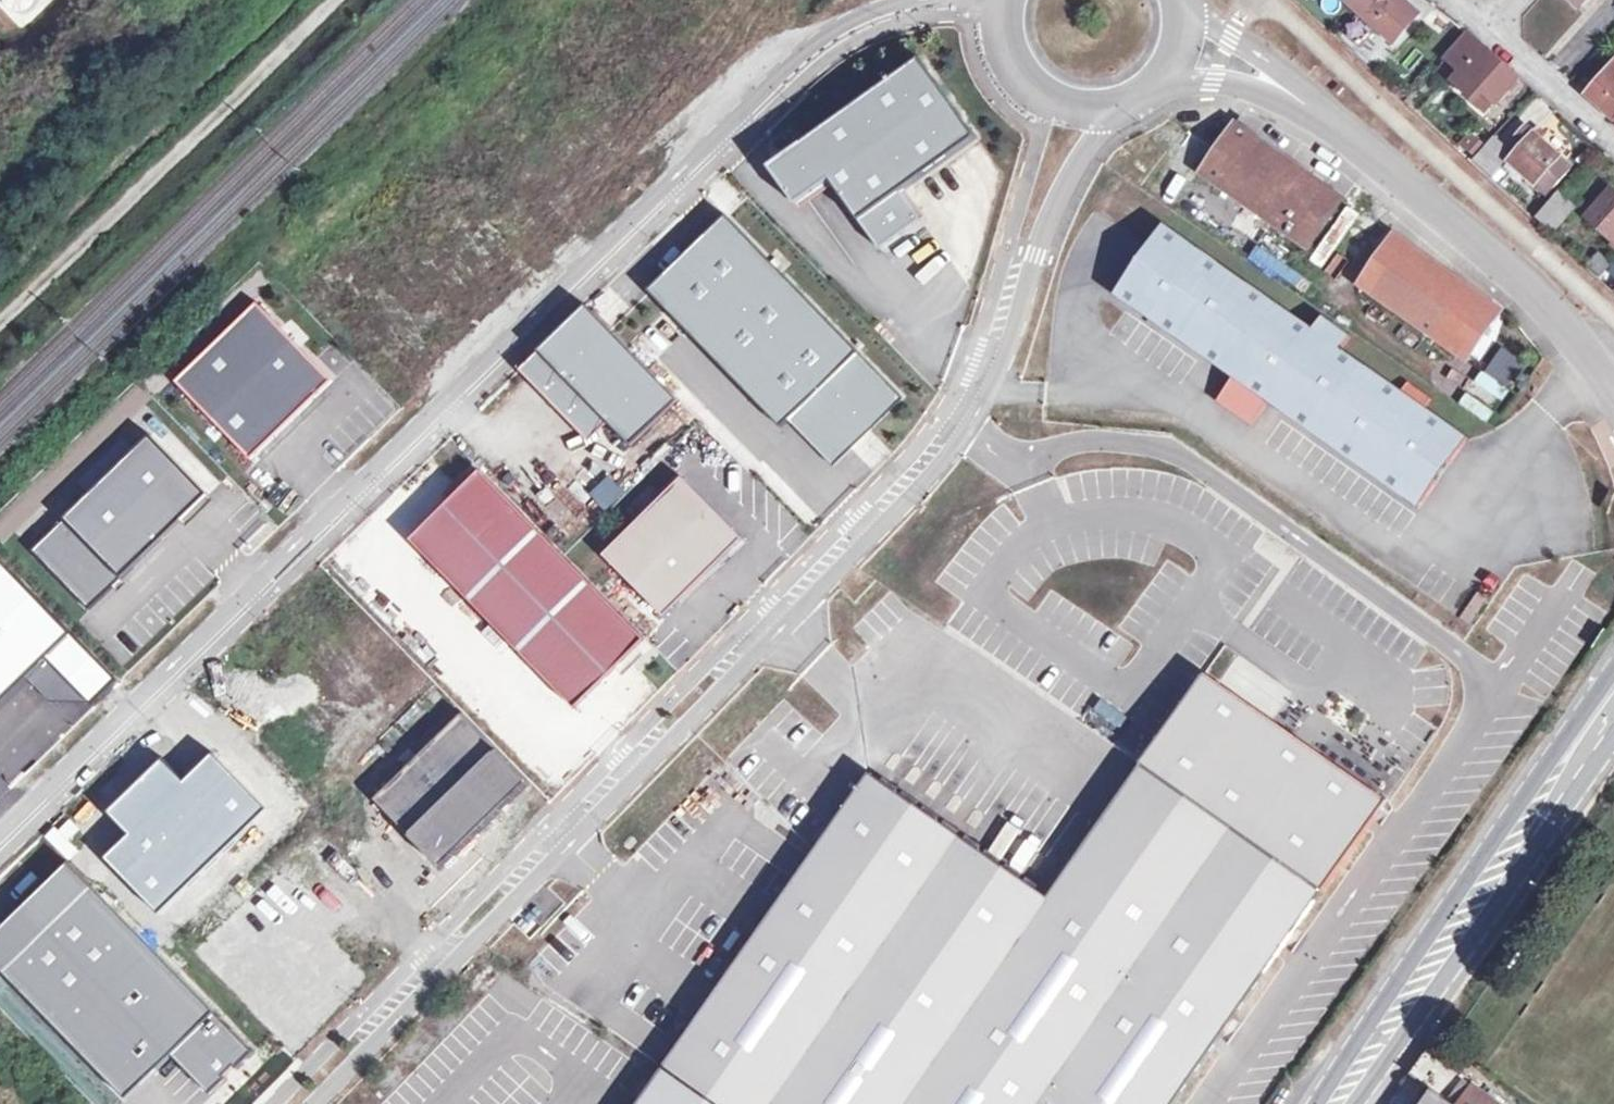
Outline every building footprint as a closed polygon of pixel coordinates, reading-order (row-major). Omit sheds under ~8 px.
[(1346,3),(1392,46),(1417,18),(1398,0),(1349,0),(1346,3)] [(1458,73),(1449,84),(1486,116),(1516,81),(1464,36),(1442,59),(1458,73)] [(921,59),(770,167),(798,206),(832,182),(881,250),(922,221),(901,192),(978,138),(921,59)] [(1575,88),(1611,120),(1613,117),(1613,61),(1592,85),(1584,78),(1575,88)] [(1199,173),(1309,249),(1344,199),(1234,122),(1199,173)] [(1522,147),(1508,162),(1533,185),(1557,159),(1523,128),(1514,139),(1522,147)] [(1487,173),(1507,151),(1492,138),(1472,159),(1487,173)] [(1608,190),(1584,217),(1613,244),(1613,195),(1608,190)] [(1550,230),(1572,206),(1555,191),(1533,215),(1550,230)] [(1231,224),(1261,245),(1273,227),(1244,207),(1231,224)] [(727,215),(649,291),(690,332),(782,428),(797,413),(824,441),(834,431),(847,445),(900,394),(768,258),(727,215)] [(1163,224),(1114,295),(1231,377),(1232,378),(1268,403),(1270,404),(1419,509),(1468,437),(1341,348),(1349,336),(1323,318),(1314,330),(1163,224)] [(1393,234),(1358,285),(1467,361),(1502,310),(1393,234)] [(329,283),(350,294),(364,267),(344,256),(329,283)] [(258,303),(177,382),(253,460),(334,381),(258,303)] [(587,306),(540,352),(632,447),(680,401),(587,306)] [(1500,345),(1484,372),(1508,387),(1524,360),(1500,345)] [(1268,403),(1232,378),(1218,399),(1253,424),(1268,403)] [(834,431),(824,441),(838,455),(847,445),(834,431)] [(90,611),(209,494),(151,435),(32,551),(90,611)] [(683,478),(605,556),(666,617),(744,540),(683,478)] [(1474,620),(1509,570),(1497,561),(1462,611),(1474,620)] [(616,608),(573,652),(604,682),(647,639),(616,608)] [(639,1103),(1174,1103),(1322,893),(1383,805),(1203,679),(1141,766),(1049,898),(870,773),(639,1103)] [(5,973),(94,887),(71,864),(0,932),(0,968),(5,973)] [(94,887),(5,973),(128,1099),(173,1055),(212,1095),(229,1079),(226,1077),(236,1067),(239,1070),(256,1053),(94,887)] [(1477,1086),(1480,1083),(1428,1047),(1409,1074),(1432,1090),(1453,1103),(1502,1103),(1477,1086)] [(1432,1090),(1422,1103),(1453,1103),(1432,1090)]
